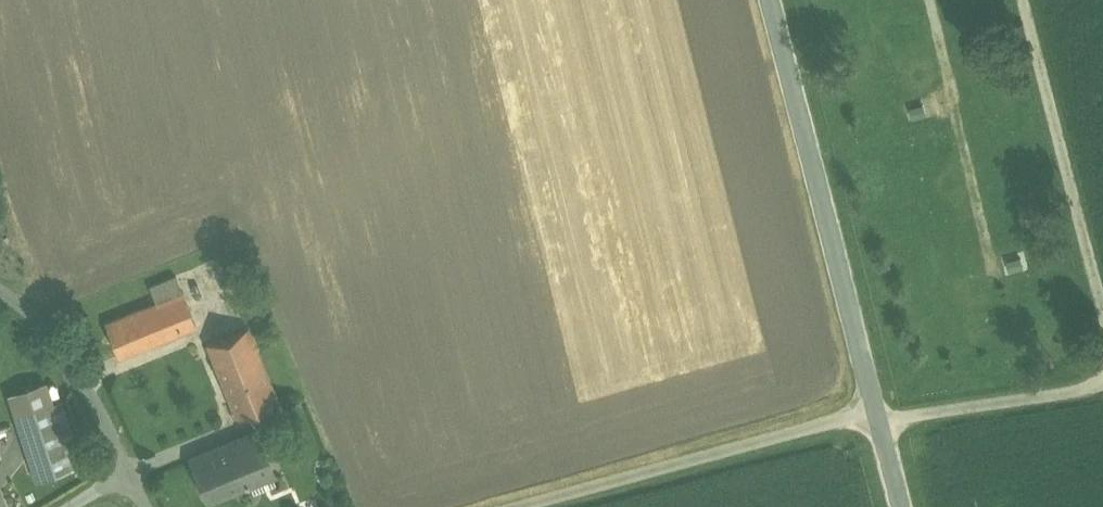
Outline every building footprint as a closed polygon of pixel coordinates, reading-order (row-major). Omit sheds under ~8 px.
[(240,251),(220,259),(225,270),(227,269),(240,263),(245,261),(240,251)] [(240,263),(227,269),(233,284),(246,278),(240,263)] [(151,295),(100,316),(114,349),(191,318),(178,284),(151,295)] [(234,316),(196,331),(207,359),(226,406),(265,391),(245,344),(234,316)] [(37,391),(1,403),(23,467),(59,456),(37,391)] [(260,416),(235,426),(236,428),(222,433),(221,431),(196,441),(211,482),(252,466),(250,461),(274,452),(260,416)]
